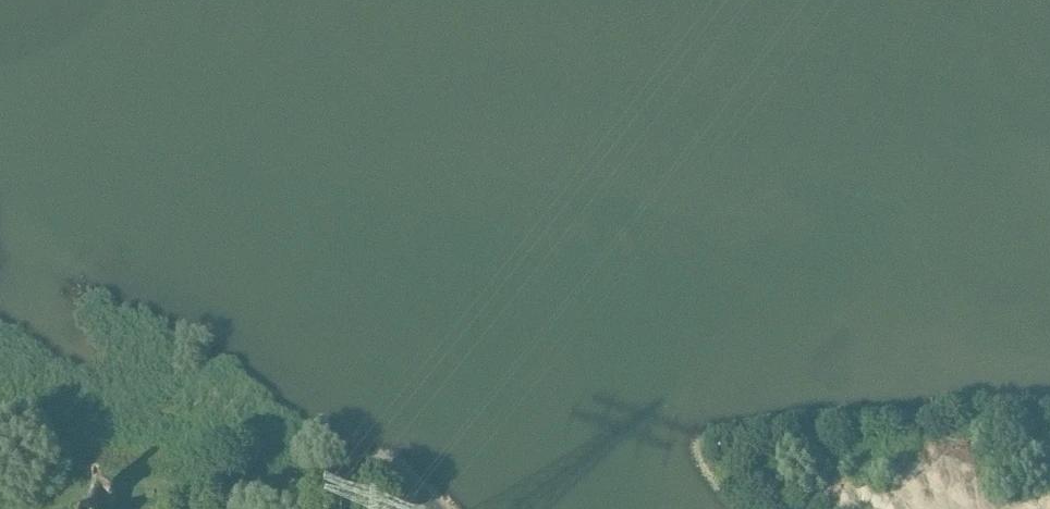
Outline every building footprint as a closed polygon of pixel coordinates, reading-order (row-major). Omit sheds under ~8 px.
[(97,493),(89,508),(100,508),(103,501),(115,507),(119,499),(98,490),(97,493)]
